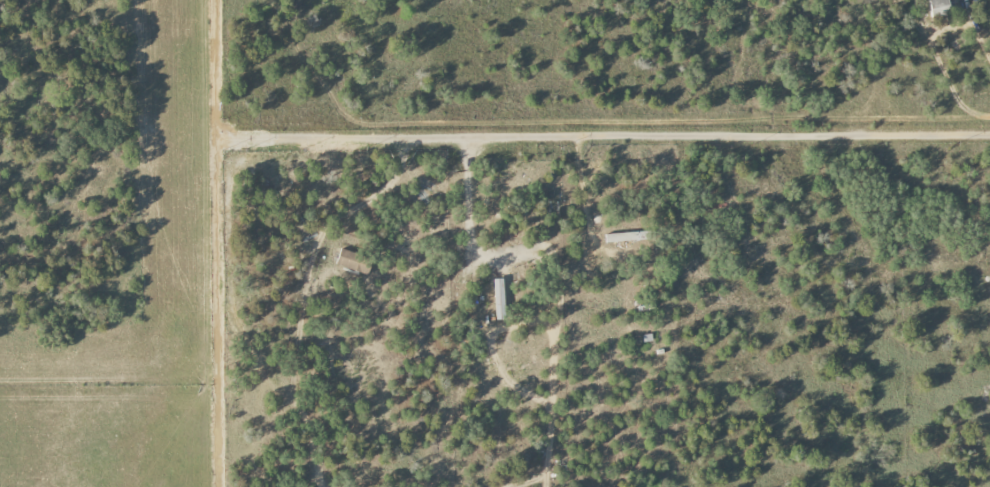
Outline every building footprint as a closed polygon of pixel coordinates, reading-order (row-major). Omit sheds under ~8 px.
[(933,19),(952,14),(948,0),(928,0),(933,19)] [(645,241),(645,233),(605,234),(605,242),(645,241)] [(364,271),(367,255),(340,250),(336,266),(364,271)] [(503,279),(494,279),(495,320),(504,320),(503,279)]
